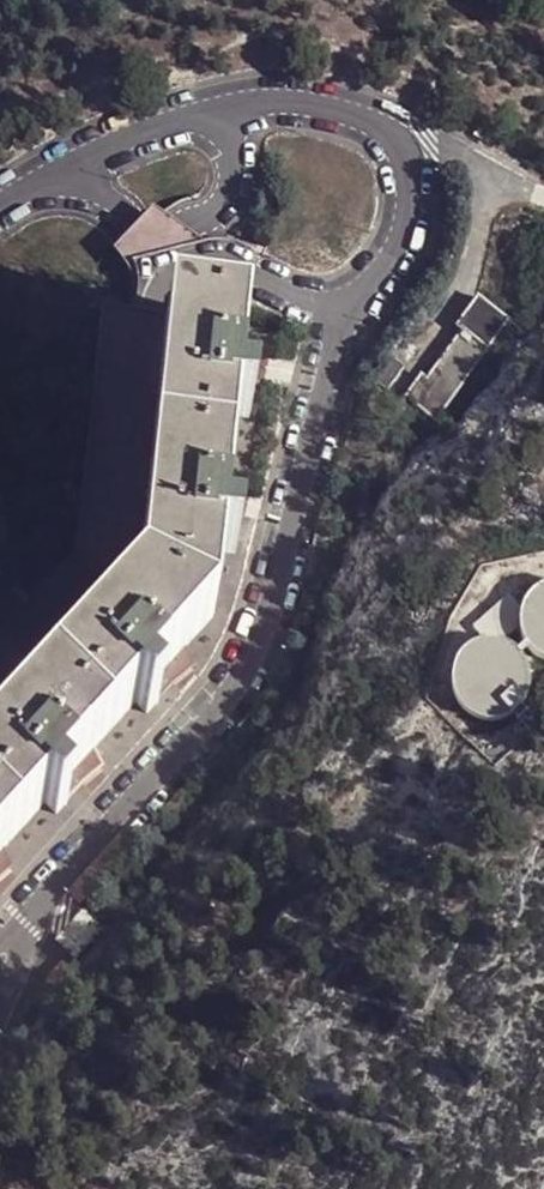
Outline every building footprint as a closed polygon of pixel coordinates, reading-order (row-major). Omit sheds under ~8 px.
[(130,314),(135,314),(137,302),(140,285),(138,267),(134,258),(205,240),(165,212),(156,205),(150,211),(116,245),(128,262),(133,270),(134,282),(130,314)] [(477,296),(457,324),(461,327),(427,377),(420,372),(405,393),(436,417),(508,318),(477,296)] [(136,584),(164,318),(135,314),(130,314),(90,310),(64,554),(43,578),(16,608),(0,626),(0,736),(136,584)] [(164,318),(136,584),(0,736),(0,843),(65,769),(150,675),(202,617),(210,537),(225,399),(233,325),(164,318)] [(373,378),(387,388),(403,366),(389,355),(373,378)] [(535,591),(528,596),(521,607),(518,620),(520,633),(526,646),(536,655),(543,658),(543,587),(535,591)] [(509,596),(473,627),(499,642),(518,626),(517,619),(521,609),(509,596)] [(455,667),(453,680),(453,684),(456,697),(464,708),(475,716),(489,719),(502,718),(509,715),(520,707),(527,695),(530,682),(528,669),(521,657),(511,647),(499,643),(485,642),(473,647),(462,655),(455,667)]
